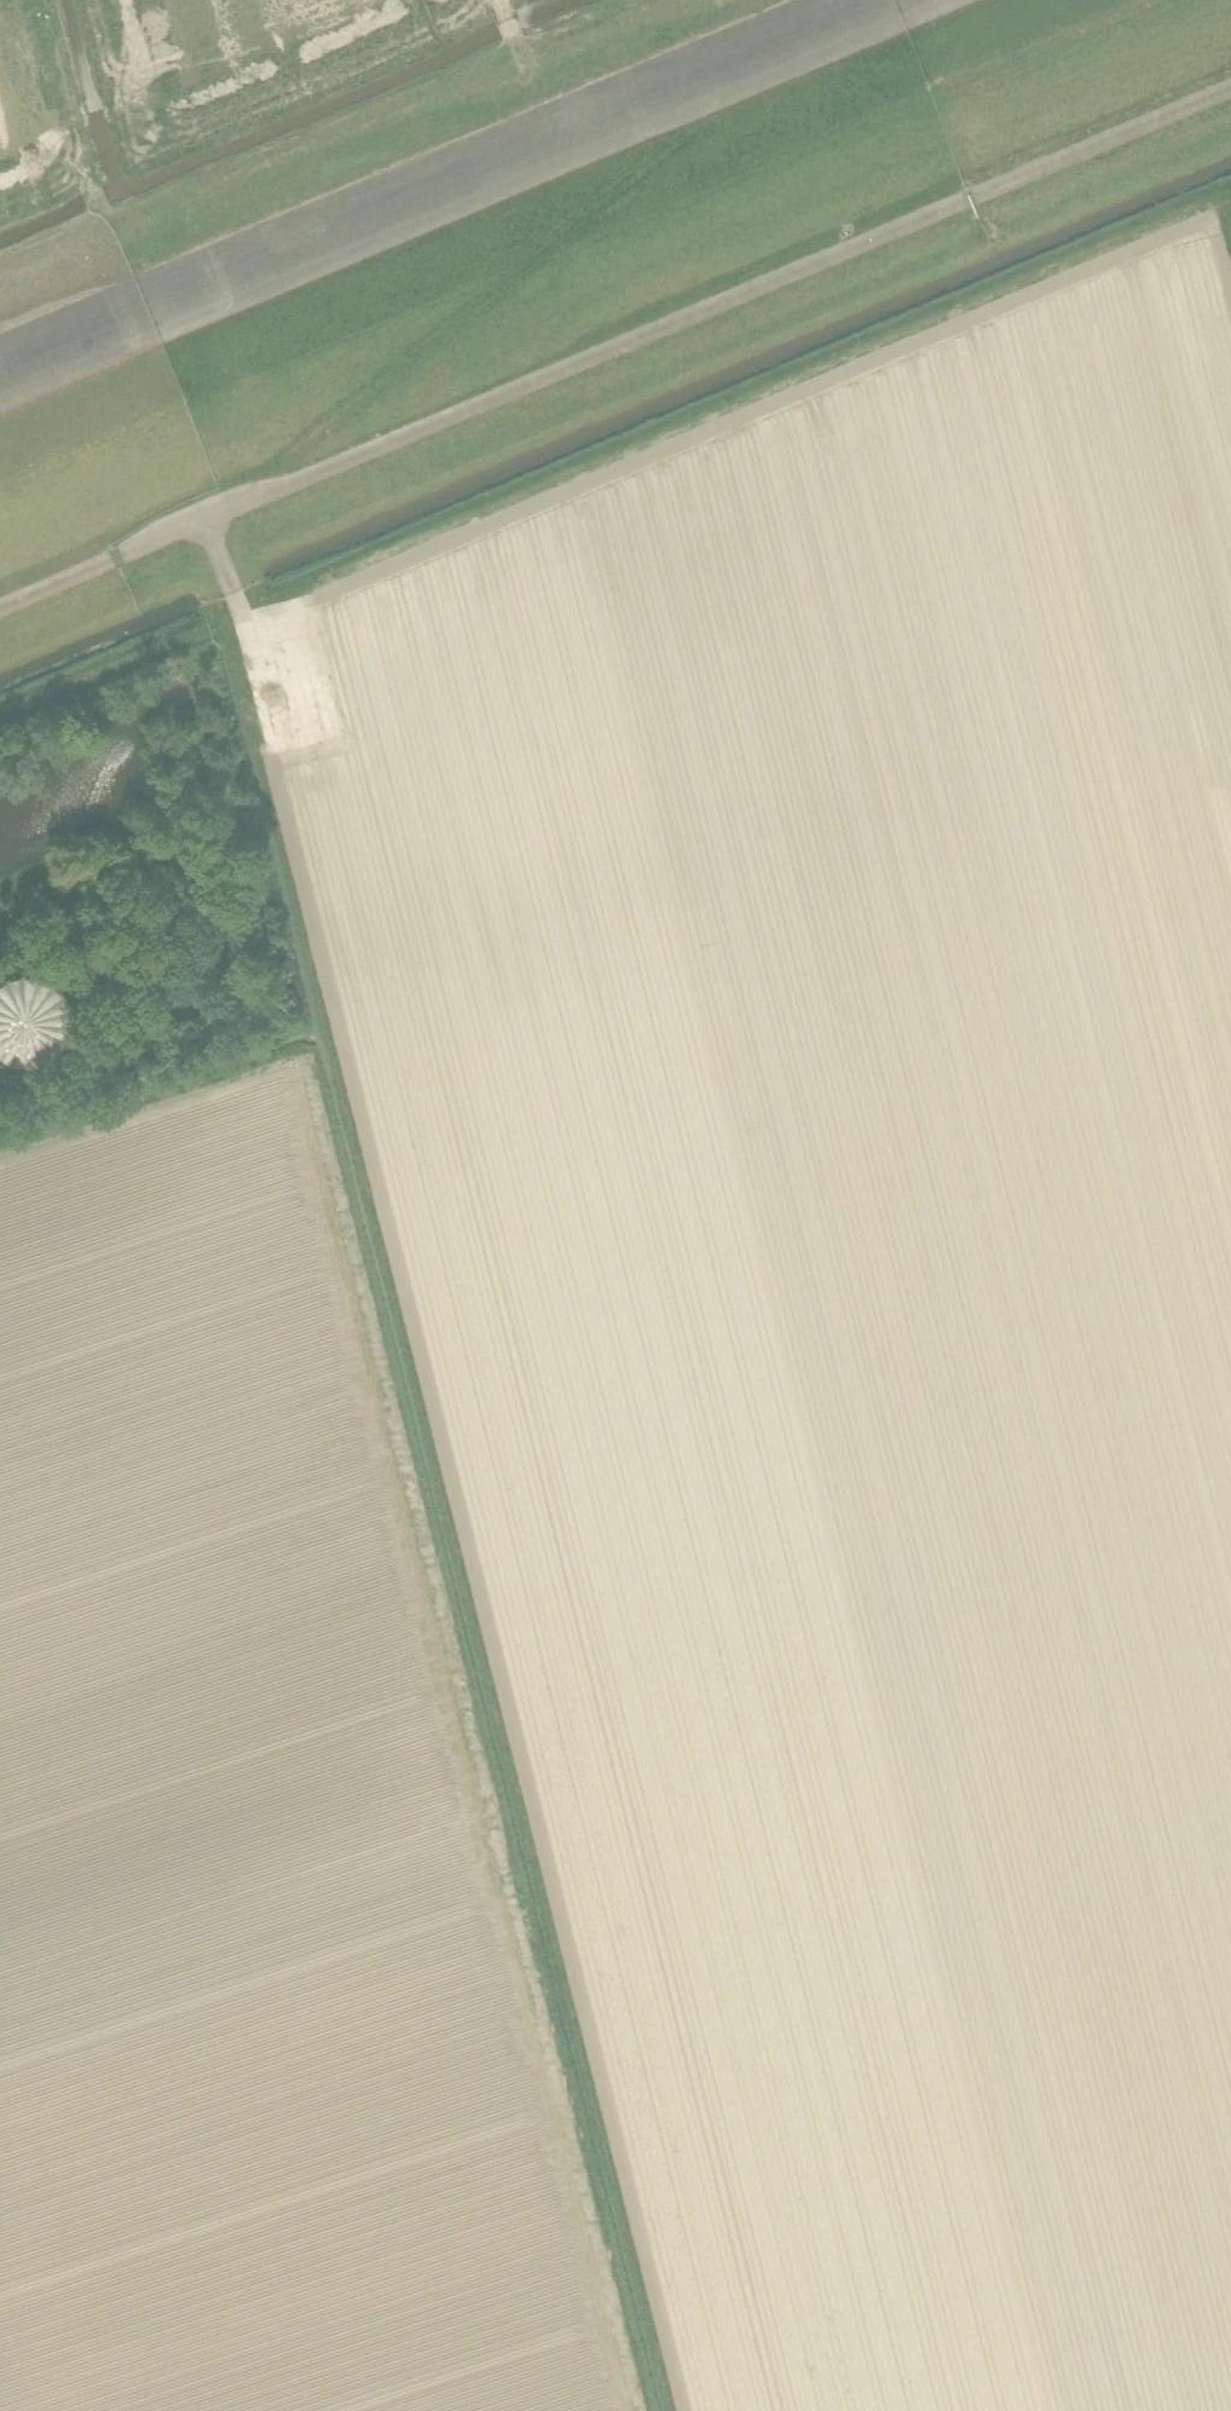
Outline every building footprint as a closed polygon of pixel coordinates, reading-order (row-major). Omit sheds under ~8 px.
[(26,971),(22,971),(18,972),(14,972),(10,974),(6,975),(3,977),(0,979),(0,1055),(3,1057),(6,1059),(10,1060),(14,1061),(18,1062),(22,1063),(26,1063),(30,1063),(34,1062),(38,1061),(41,1060),(45,1059),(49,1057),(52,1055),(55,1052),(58,1050),(61,1047),(63,1043),(66,1040),(67,1036),(69,1033),(70,1029),(71,1025),(72,1021),(72,1017),(72,1013),(71,1009),(70,1005),(69,1001),(67,997),(66,994),(63,991),(61,987),(58,984),(55,982),(52,979),(49,977),(45,975),(41,974),(38,972),(34,972),(30,971),(26,971)]
